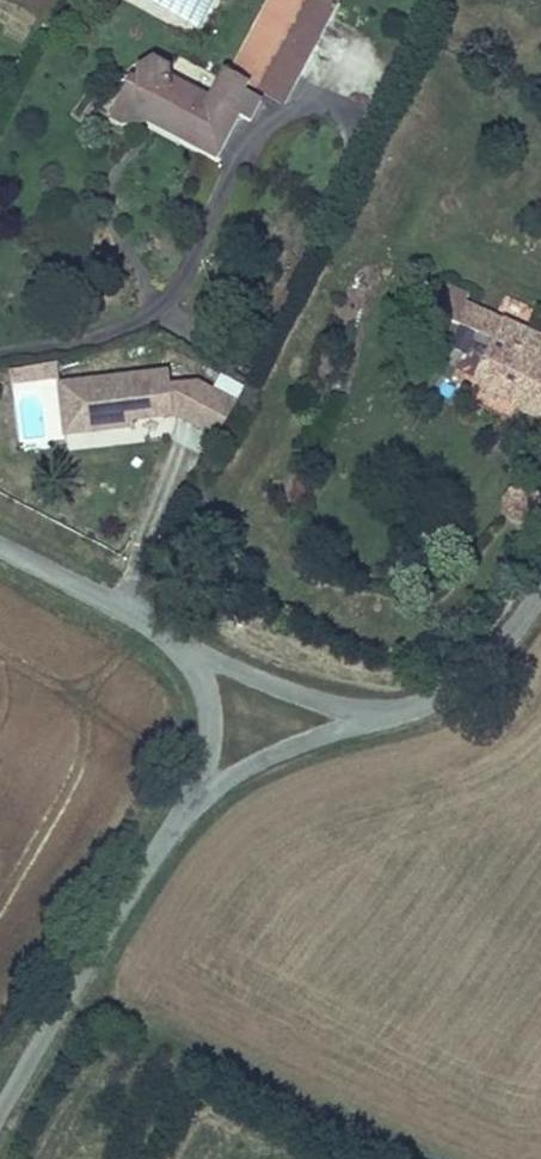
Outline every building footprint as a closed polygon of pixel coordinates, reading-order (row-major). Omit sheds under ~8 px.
[(220,165),(246,118),(241,115),(254,91),(286,109),(342,5),(334,0),(269,0),(214,102),(175,81),(174,74),(158,63),(140,74),(140,83),(134,83),(113,122),(127,130),(150,127),(220,165)] [(540,421),(540,338),(467,305),(453,336),(487,351),(470,390),(540,421)] [(60,386),(63,386),(60,367),(10,374),(13,392),(60,386)] [(63,386),(60,386),(67,442),(135,433),(134,425),(178,420),(219,442),(239,404),(198,382),(173,384),(172,372),(63,386)] [(531,527),(540,524),(540,522),(540,495),(536,491),(526,490),(517,494),(511,501),(510,511),(513,520),(521,526),(531,527)]
